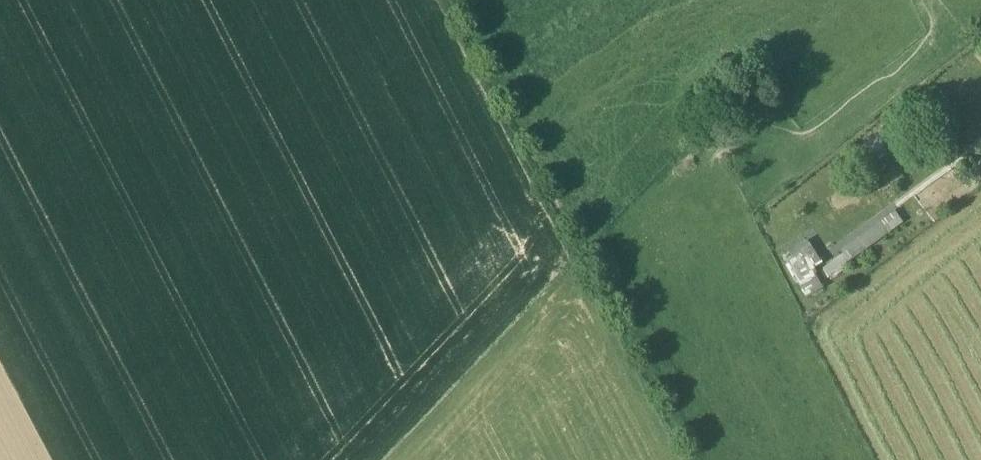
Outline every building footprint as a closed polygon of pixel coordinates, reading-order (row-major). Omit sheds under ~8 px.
[(899,212),(816,267),(824,278),(906,223),(899,212)] [(811,238),(785,254),(811,296),(827,287),(816,268),(826,262),(811,238)]
